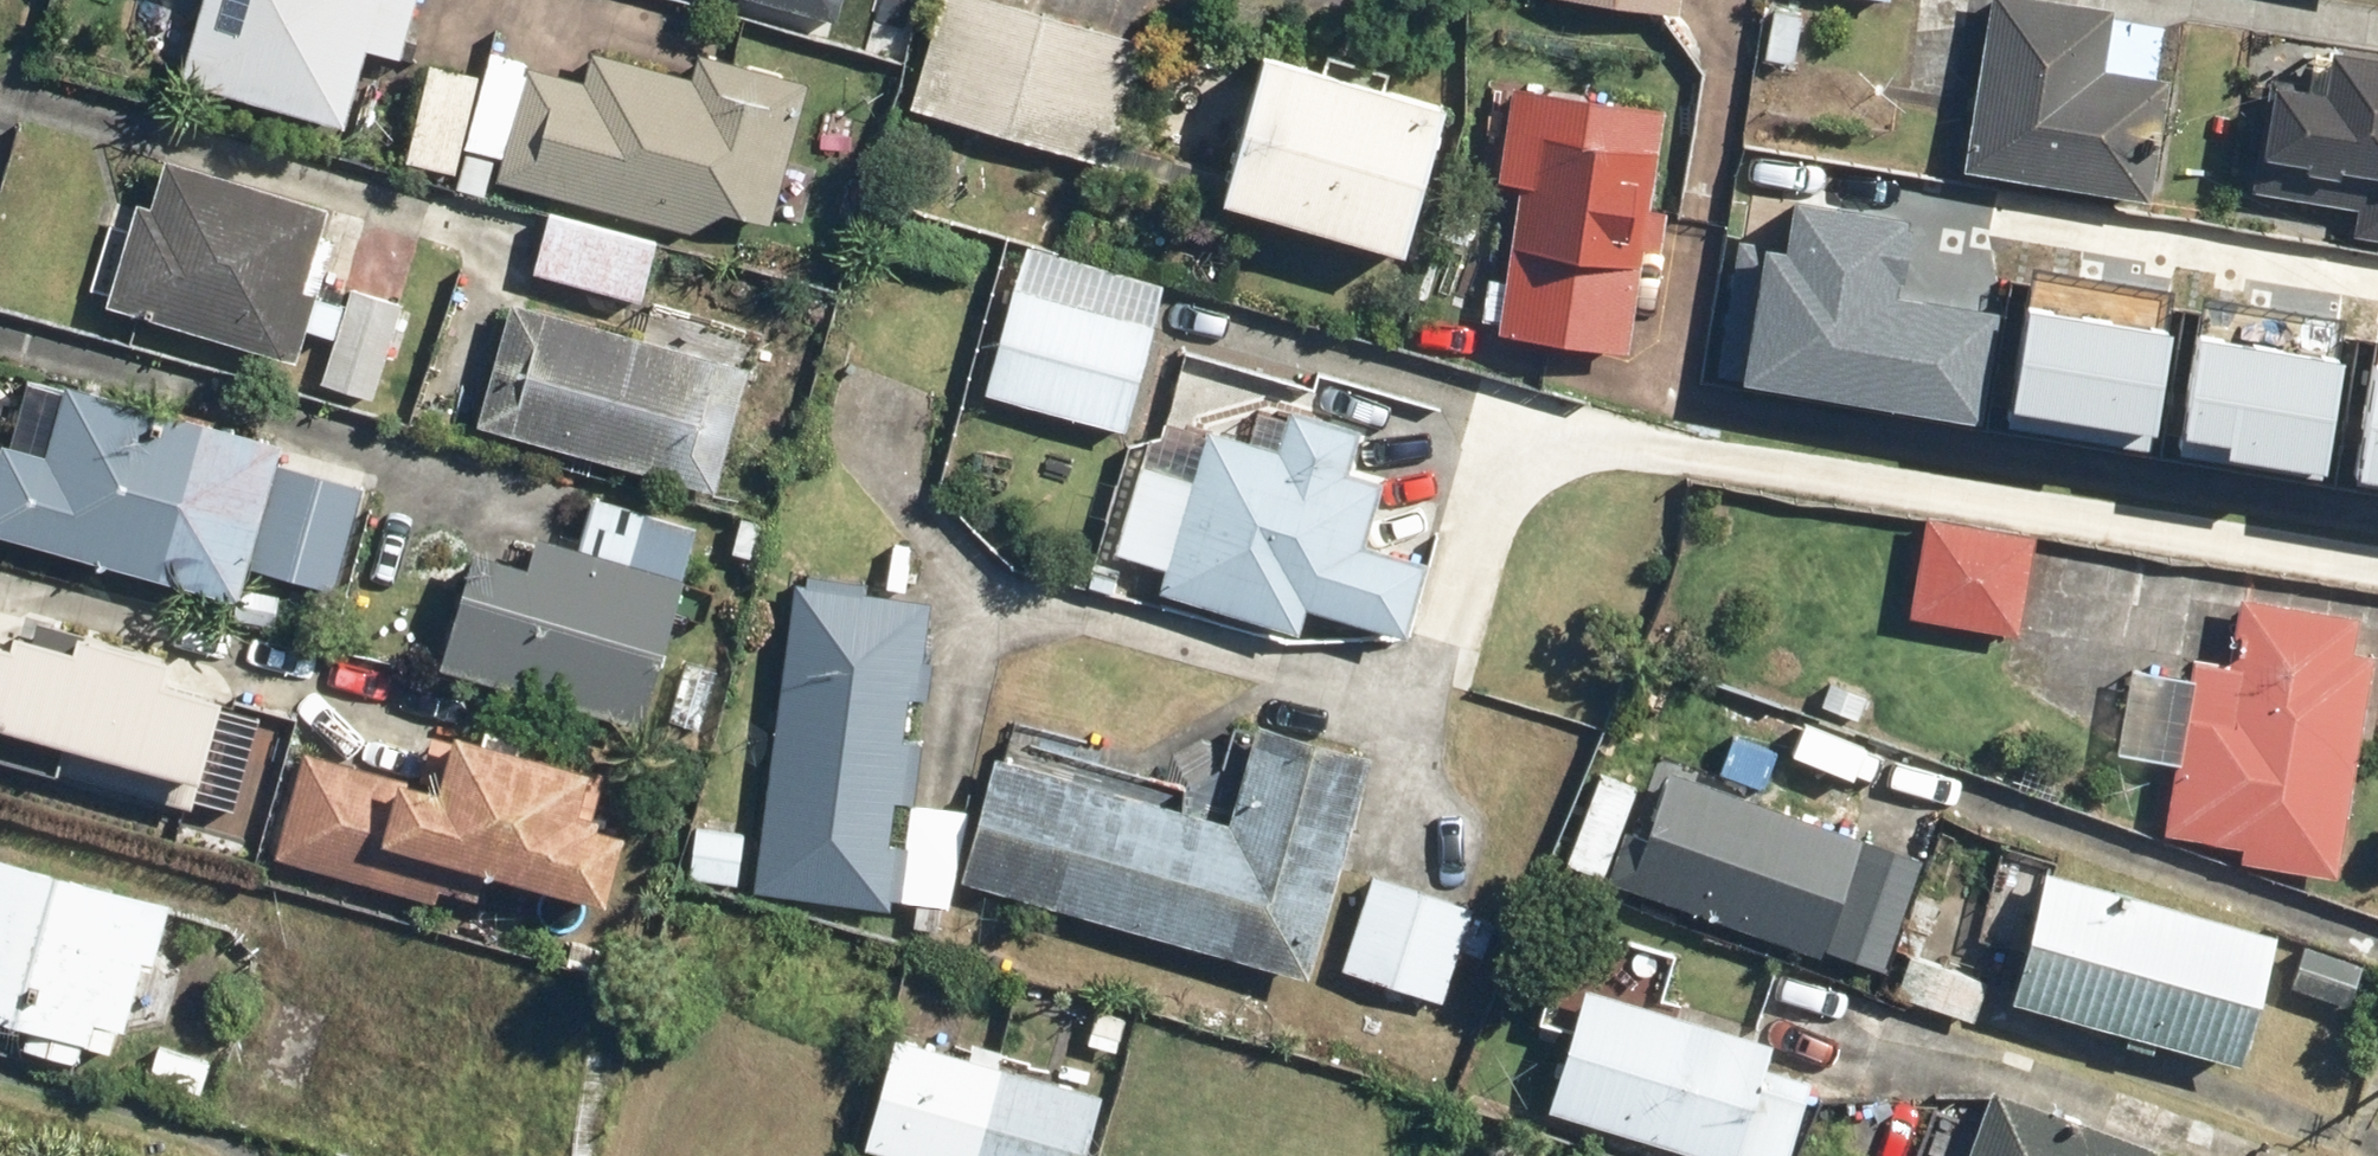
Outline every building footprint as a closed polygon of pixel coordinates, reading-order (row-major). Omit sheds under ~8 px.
[(179,81),(345,127),(367,48),(399,57),(415,0),(201,0),(179,81)] [(836,15),(840,0),(779,0),(836,15)] [(997,0),(935,0),(904,109),(1107,167),(1143,42),(997,0)] [(1681,16),(1683,0),(1565,0),(1681,16)] [(2058,0),(1987,0),(1958,169),(2144,201),(2164,83),(2098,72),(2108,8),(2058,0)] [(2271,79),(2251,188),(2353,207),(2348,232),(2377,238),(2377,52),(2330,43),(2321,88),(2271,79)] [(579,77),(487,53),(462,150),(500,160),(494,183),(688,234),(724,213),(767,224),(806,76),(695,48),(689,71),(588,45),(579,77)] [(1444,100),(1263,51),(1223,198),(1404,247),(1444,100)] [(476,77),(429,65),(405,162),(451,173),(476,77)] [(1474,175),(1515,181),(1495,333),(1624,349),(1638,244),(1659,247),(1664,210),(1646,208),(1659,107),(1486,84),(1474,175)] [(165,158),(151,207),(135,202),(105,307),(296,361),(332,236),(319,233),(328,204),(165,158)] [(1997,306),(1894,289),(1896,277),(1901,278),(1909,226),(1905,226),(1908,212),(1790,193),(1782,245),(1736,238),(1713,375),(1979,418),(1997,306)] [(655,245),(543,217),(529,274),(640,302),(655,245)] [(2030,263),(2005,418),(2147,441),(2172,286),(2030,263)] [(401,303),(348,286),(317,385),(370,401),(401,303)] [(1152,325),(1010,289),(983,395),(1125,430),(1129,412),(1182,426),(1191,392),(1204,396),(1215,350),(1150,333),(1152,325)] [(2344,313),(2199,291),(2174,446),(2319,469),(2344,313)] [(749,364),(510,299),(475,424),(715,489),(749,364)] [(2350,475),(2377,480),(2377,320),(2376,320),(2350,475)] [(0,458),(0,538),(233,603),(243,567),(271,469),(276,448),(67,390),(47,459),(3,447),(0,458)] [(1192,476),(1136,462),(1113,549),(1163,563),(1156,591),(1300,629),(1306,606),(1404,631),(1423,560),(1365,545),(1383,479),(1348,470),(1360,427),(1286,408),(1275,450),(1204,431),(1192,476)] [(356,492),(271,469),(243,567),(329,590),(356,492)] [(537,535),(530,563),(469,546),(437,667),(642,722),(696,527),(590,498),(577,546),(537,535)] [(2033,533),(1922,515),(1906,615),(2017,632),(2033,533)] [(931,598),(789,585),(759,894),(889,907),(890,897),(946,903),(968,804),(911,798),(917,741),(902,739),(908,676),(923,677),(931,598)] [(2227,661),(2191,655),(2162,831),(2241,844),(2238,862),(2334,877),(2370,653),(2349,649),(2354,617),(2237,598),(2227,661)] [(187,818),(196,784),(197,785),(226,680),(78,639),(73,656),(18,641),(13,657),(0,653),(0,766),(187,818)] [(1863,696),(1825,682),(1816,706),(1854,720),(1863,696)] [(1227,820),(993,755),(959,879),(1305,975),(1367,753),(1254,722),(1227,820)] [(430,734),(417,781),(304,749),(274,856),(433,901),(437,887),(476,897),(485,865),(602,898),(619,839),(595,832),(600,813),(593,811),(605,771),(456,729),(453,741),(430,734)] [(1923,856),(1670,766),(1644,837),(1622,829),(1605,878),(1820,955),(1823,947),(1882,968),(1923,856)] [(31,1024),(25,1047),(85,1063),(96,1020),(124,1027),(140,965),(150,967),(169,898),(0,853),(0,1016),(31,1024)] [(2275,928),(2047,868),(2012,999),(2241,1058),(2275,928)] [(1470,904),(1368,873),(1339,966),(1440,998),(1470,904)] [(2360,964),(2300,943),(2285,987),(2344,1008),(2360,964)] [(1987,976),(1908,952),(1895,996),(1974,1019),(1987,976)] [(1586,985),(1548,1106),(1710,1155),(1785,1155),(1809,1080),(1764,1066),(1771,1043),(1586,985)] [(893,1035),(862,1147),(894,1155),(975,1155),(1001,1064),(999,1064),(1003,1049),(974,1041),(970,1056),(893,1035)] [(1001,1064),(975,1155),(1084,1155),(1102,1092),(1001,1064)] [(1991,1086),(1965,1155),(2155,1155),(2158,1147),(1991,1086)]
